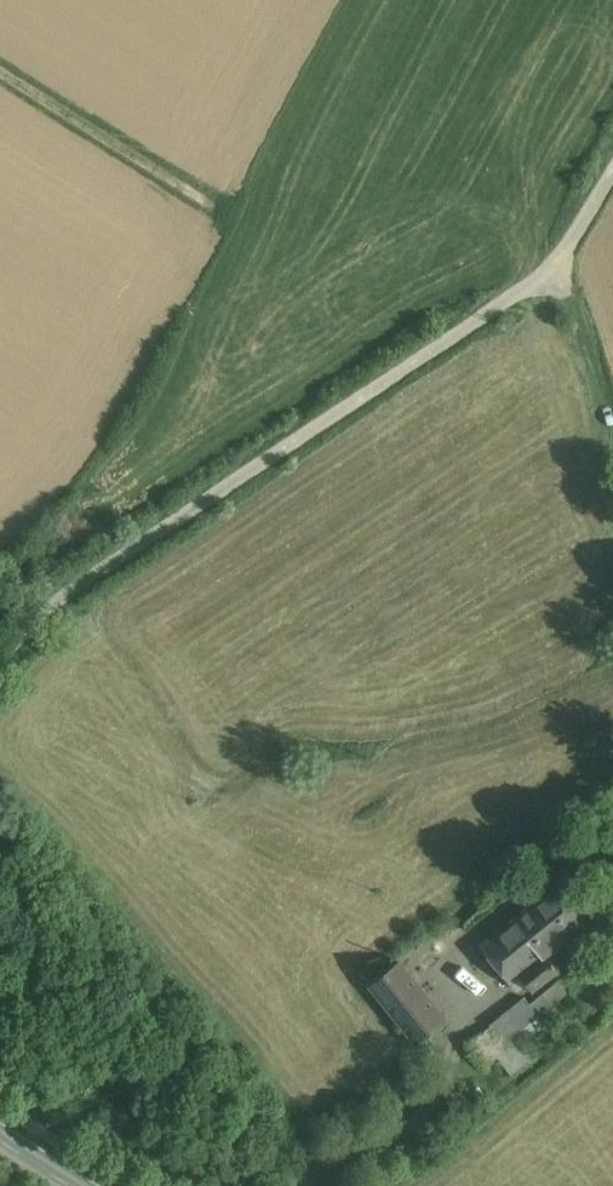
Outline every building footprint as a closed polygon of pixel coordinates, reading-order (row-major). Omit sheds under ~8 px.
[(556,884),(479,946),(510,984),(519,977),(546,955),(588,922),(556,884)] [(546,955),(519,977),(532,993),(559,971),(546,955)] [(401,963),(371,986),(415,1042),(445,1019),(401,963)] [(553,985),(531,1002),(540,1014),(566,994),(557,982),(553,985)] [(524,997),(489,1025),(507,1049),(520,1039),(525,1035),(521,1030),(538,1016),(529,1005),(529,1004),(524,997)] [(507,1049),(489,1025),(466,1042),(483,1067),(497,1057),(510,1075),(534,1058),(520,1039),(507,1049)]
